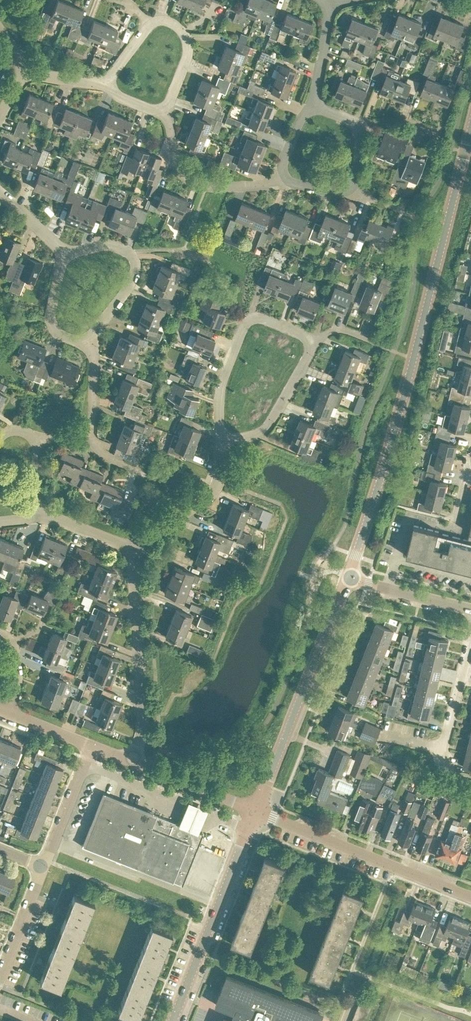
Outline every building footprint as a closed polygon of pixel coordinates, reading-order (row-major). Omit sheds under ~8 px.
[(64,20),(70,4),(59,0),(57,0),(51,15),(45,12),(41,25),(51,29),(56,17),(64,20)] [(188,5),(200,10),(202,3),(209,6),(211,0),(190,0),(188,5)] [(256,14),(262,0),(247,0),(244,7),(238,5),(232,20),(238,22),(243,15),(254,19),(256,14)] [(270,34),(274,22),(275,19),(269,17),(275,2),(270,0),(262,0),(256,14),(267,19),(263,32),(270,34)] [(77,41),(78,39),(83,27),(77,25),(83,10),(70,4),(64,20),(72,24),(67,37),(77,41)] [(37,20),(42,22),(45,12),(41,11),(37,20)] [(286,30),(293,33),(299,18),(286,13),(281,25),(274,22),(270,34),(269,37),(276,40),(279,32),(284,35),(286,30)] [(396,34),(403,37),(410,18),(399,14),(396,21),(391,19),(384,36),(394,40),(396,34)] [(438,36),(445,39),(453,20),(442,16),(439,23),(433,21),(427,36),(437,40),(438,36)] [(352,37),(359,39),(366,23),(353,17),(342,44),(348,47),(352,37)] [(299,18),(293,33),(300,36),(298,40),(304,42),(312,23),(299,18)] [(410,18),(403,37),(410,39),(408,45),(417,49),(424,32),(418,30),(421,22),(410,18)] [(91,38),(98,41),(105,25),(93,20),(91,26),(84,24),(83,27),(78,39),(89,43),(91,38)] [(453,20),(445,39),(452,41),(451,45),(460,49),(466,34),(461,32),(464,24),(453,20)] [(366,23),(359,39),(366,42),(362,52),(374,57),(378,45),(373,43),(379,28),(366,23)] [(105,25),(98,41),(106,44),(104,49),(115,53),(120,42),(113,40),(117,29),(105,25)] [(225,46),(221,56),(239,63),(241,57),(245,59),(247,53),(251,55),(253,50),(255,51),(256,49),(250,46),(237,41),(234,49),(225,46)] [(340,55),(348,58),(351,59),(353,53),(343,49),(340,55)] [(264,58),(275,63),(277,57),(261,50),(258,59),(263,61),(264,58)] [(414,62),(417,54),(408,51),(405,58),(414,62)] [(283,59),(298,65),(300,59),(285,53),(283,59)] [(90,62),(100,66),(103,59),(93,55),(90,62)] [(239,63),(221,56),(217,67),(226,70),(223,78),(235,83),(240,70),(237,69),(239,63)] [(407,60),(399,57),(396,63),(404,66),(407,60)] [(432,97),(435,98),(441,83),(434,80),(436,75),(433,74),(438,61),(429,57),(423,73),(428,75),(421,93),(425,94),(425,97),(429,99),(432,97)] [(351,59),(348,58),(345,64),(360,69),(362,63),(351,59)] [(373,74),(379,76),(382,67),(384,62),(378,59),(373,74)] [(278,70),(275,78),(290,83),(295,70),(277,63),(274,68),(278,70)] [(381,91),(392,96),(399,79),(392,76),(394,72),(382,67),(379,76),(376,82),(383,84),(381,91)] [(456,82),(462,84),(463,81),(466,70),(461,68),(456,82)] [(335,94),(348,100),(358,74),(353,72),(351,76),(350,75),(347,82),(341,79),(335,94)] [(358,74),(348,100),(361,105),(369,83),(366,82),(357,76),(358,74)] [(201,79),(197,90),(215,97),(217,91),(224,93),(229,81),(218,76),(215,85),(201,79)] [(399,79),(392,96),(404,100),(407,94),(414,97),(420,82),(408,77),(406,82),(399,79)] [(290,83),(275,78),(272,85),(268,83),(266,89),(285,96),(290,83)] [(246,88),(253,90),(262,94),(265,88),(254,84),(255,81),(250,79),(246,88)] [(441,83),(435,98),(440,100),(441,103),(446,105),(448,103),(448,104),(456,84),(449,81),(448,85),(441,83)] [(253,90),(246,88),(239,85),(237,91),(251,96),(253,90)] [(207,105),(203,114),(221,120),(224,112),(218,109),(220,106),(212,103),(215,97),(197,90),(193,100),(207,105)] [(27,112),(34,115),(41,98),(29,93),(22,110),(20,115),(25,117),(27,112)] [(255,104),(252,111),(267,117),(272,104),(253,97),(250,103),(255,104)] [(51,127),(52,124),(57,112),(50,109),(53,103),(41,98),(34,115),(41,118),(39,122),(51,127)] [(63,133),(69,135),(78,113),(65,108),(63,113),(57,111),(57,112),(52,124),(58,126),(59,124),(66,127),(63,133)] [(103,132),(112,135),(120,116),(108,111),(105,119),(98,116),(91,134),(101,138),(103,132)] [(267,117),(252,111),(249,118),(245,116),(242,122),(262,130),(267,117)] [(78,113),(69,135),(75,137),(77,132),(84,134),(83,136),(89,139),(94,126),(88,123),(90,118),(78,113)] [(195,117),(190,130),(205,136),(208,128),(217,132),(221,121),(220,121),(221,120),(203,114),(203,113),(201,119),(195,117)] [(120,116),(112,135),(120,139),(118,145),(128,149),(135,131),(129,128),(131,121),(120,116)] [(224,122),(238,127),(241,121),(227,116),(224,122)] [(13,133),(25,138),(30,124),(18,120),(13,133)] [(205,136),(190,130),(185,143),(190,145),(188,151),(201,156),(206,145),(202,143),(205,136)] [(244,142),(241,150),(260,157),(265,144),(254,140),(257,135),(243,130),(239,140),(244,142)] [(377,153),(395,160),(399,149),(403,151),(410,134),(401,131),(399,137),(391,133),(388,140),(383,138),(377,153)] [(14,166),(20,149),(14,146),(15,143),(4,139),(0,149),(6,152),(2,161),(14,166)] [(20,149),(14,166),(26,170),(28,164),(35,167),(36,163),(41,152),(29,147),(28,152),(20,149)] [(133,169),(140,172),(148,152),(135,147),(132,157),(126,154),(120,170),(131,174),(133,169)] [(42,148),(41,152),(36,163),(43,166),(49,151),(42,148)] [(224,151),(219,163),(234,169),(236,163),(255,171),(260,157),(241,150),(239,157),(224,151)] [(153,195),(154,193),(163,169),(157,167),(161,157),(148,152),(140,172),(148,175),(146,180),(150,182),(146,192),(149,193),(153,195)] [(411,155),(410,154),(405,165),(400,162),(392,182),(406,187),(409,180),(417,183),(426,161),(425,160),(424,158),(422,157),(420,158),(419,158),(416,157),(416,156),(415,154),(413,153),(411,154),(411,155)] [(205,166),(216,171),(219,163),(208,159),(205,166)] [(55,170),(46,193),(59,198),(65,184),(70,186),(80,163),(73,160),(67,175),(68,175),(67,178),(61,175),(62,173),(55,170)] [(33,187),(46,193),(55,170),(52,177),(46,174),(48,170),(41,167),(33,187)] [(388,194),(394,196),(397,189),(391,186),(388,194)] [(64,220),(76,225),(84,206),(79,204),(83,194),(70,189),(62,209),(68,211),(64,220)] [(161,208),(168,211),(175,194),(163,190),(159,199),(153,197),(154,194),(154,193),(153,195),(151,199),(148,208),(159,213),(161,208)] [(175,194),(168,211),(175,214),(173,219),(175,219),(172,226),(182,230),(191,208),(184,206),(187,199),(175,194)] [(108,224),(118,229),(125,211),(119,209),(122,201),(109,196),(105,208),(113,211),(108,224)] [(84,206),(76,225),(89,230),(92,220),(99,222),(106,203),(93,198),(89,208),(84,206)] [(243,223),(249,226),(256,208),(242,202),(236,218),(244,221),(243,223)] [(125,211),(118,229),(129,233),(134,219),(142,222),(147,211),(134,206),(131,214),(125,211)] [(256,208),(249,226),(255,228),(256,226),(264,229),(270,213),(256,208)] [(280,228),(290,232),(297,213),(286,209),(282,218),(277,216),(271,230),(278,232),(280,228)] [(297,213),(290,232),(299,236),(298,240),(305,243),(310,229),(305,227),(308,218),(297,213)] [(324,234),(331,236),(338,219),(326,214),(322,224),(315,221),(309,237),(321,242),(324,234)] [(225,233),(230,235),(236,220),(231,218),(225,233)] [(366,236),(373,239),(380,222),(369,218),(368,222),(364,221),(358,237),(364,240),(366,236)] [(346,252),(352,238),(354,232),(348,230),(350,223),(338,219),(331,236),(338,239),(334,248),(346,252)] [(380,222),(373,239),(383,243),(380,249),(389,253),(395,239),(390,237),(394,226),(388,223),(387,225),(380,222)] [(266,237),(268,233),(262,231),(256,246),(262,248),(266,237)] [(12,280),(19,262),(13,259),(20,242),(5,236),(2,244),(3,244),(0,252),(0,258),(10,262),(4,277),(12,280)] [(352,238),(346,252),(343,259),(349,262),(357,240),(352,238)] [(25,264),(19,262),(12,280),(8,289),(19,294),(25,279),(34,282),(39,270),(40,270),(42,263),(27,257),(25,264)] [(158,272),(156,276),(175,284),(178,277),(185,280),(190,268),(171,261),(169,267),(161,264),(161,266),(158,266),(156,270),(158,272)] [(264,288),(276,293),(285,272),(272,268),(266,266),(260,280),(266,283),(264,288)] [(285,272),(276,293),(288,298),(291,292),(297,295),(303,280),(296,278),(294,283),(287,280),(288,277),(287,273),(285,272)] [(383,275),(378,289),(368,285),(360,304),(374,310),(379,297),(385,300),(393,280),(383,275)] [(158,299),(172,304),(175,305),(180,293),(172,291),(175,284),(156,276),(152,288),(159,292),(157,298),(158,299)] [(308,297),(314,282),(304,278),(298,294),(303,296),(297,310),(314,317),(319,302),(308,297)] [(325,307),(326,306),(334,309),(334,307),(345,311),(350,299),(355,301),(362,283),(355,281),(351,292),(336,286),(330,299),(329,299),(329,297),(325,307)] [(221,310),(223,303),(203,295),(198,306),(206,309),(202,320),(219,327),(225,312),(221,310)] [(146,302),(142,314),(159,321),(162,313),(168,315),(172,304),(158,299),(156,305),(146,302)] [(459,332),(470,335),(470,315),(464,313),(462,320),(464,321),(463,326),(461,326),(459,332)] [(159,321),(142,314),(137,326),(146,329),(143,336),(158,342),(162,331),(156,328),(159,321)] [(195,335),(191,346),(209,353),(214,339),(208,337),(210,330),(192,323),(188,332),(195,335)] [(459,332),(457,340),(459,340),(458,345),(456,344),(455,351),(470,355),(470,353),(470,335),(459,332)] [(120,335),(116,346),(134,354),(137,347),(143,349),(147,340),(130,333),(128,338),(120,335)] [(27,377),(39,382),(47,362),(41,359),(45,348),(24,340),(17,356),(27,360),(23,370),(27,377)] [(134,354),(116,346),(111,357),(119,360),(117,366),(134,372),(137,363),(132,361),(134,354)] [(345,350),(340,363),(355,370),(359,360),(366,362),(369,354),(355,348),(353,353),(345,350)] [(181,363),(190,366),(185,378),(199,383),(206,367),(196,363),(198,357),(185,352),(181,363)] [(455,374),(470,378),(470,359),(459,356),(458,363),(464,365),(462,370),(456,371),(455,374)] [(47,362),(39,382),(42,383),(44,378),(50,381),(53,375),(64,380),(66,384),(70,382),(72,383),(73,380),(75,380),(74,378),(79,367),(67,362),(67,361),(57,357),(54,364),(47,362)] [(337,384),(345,387),(361,393),(364,385),(351,380),(355,370),(340,363),(334,377),(339,379),(337,384)] [(122,378),(118,390),(133,396),(136,390),(147,394),(152,382),(127,372),(124,379),(122,378)] [(450,394),(464,397),(466,390),(470,392),(470,378),(455,374),(455,375),(461,376),(458,387),(452,386),(450,394)] [(167,396),(175,401),(173,403),(179,406),(179,408),(192,413),(197,399),(190,396),(192,390),(173,382),(167,396)] [(323,385),(318,398),(334,404),(338,394),(342,396),(345,387),(337,384),(332,382),(329,387),(323,385)] [(123,414),(135,419),(143,422),(146,414),(140,412),(142,407),(131,403),(133,396),(118,390),(113,402),(126,407),(123,414)] [(360,394),(357,400),(364,403),(366,396),(360,394)] [(454,404),(451,415),(467,419),(470,406),(462,404),(464,397),(450,394),(448,402),(454,404)] [(319,413),(317,419),(330,424),(334,416),(330,414),(334,404),(318,398),(313,411),(319,413)] [(451,415),(445,413),(442,425),(438,424),(436,432),(451,435),(452,428),(464,431),(467,419),(451,415)] [(181,429),(178,436),(195,442),(200,430),(193,428),(196,421),(181,415),(176,427),(181,429)] [(124,424),(120,434),(141,443),(142,443),(145,437),(147,438),(148,436),(149,435),(151,432),(150,430),(160,434),(162,429),(152,425),(143,422),(135,419),(133,424),(132,423),(130,424),(129,426),(124,424)] [(300,419),(295,432),(311,438),(314,431),(325,436),(330,424),(317,419),(316,419),(313,425),(300,419)] [(311,438),(295,432),(290,445),(303,450),(301,456),(315,461),(319,450),(309,445),(311,438)] [(440,441),(437,453),(453,457),(457,444),(449,442),(451,435),(436,432),(434,440),(440,441)] [(141,443),(120,434),(116,445),(129,450),(126,458),(137,463),(142,450),(139,449),(141,443)] [(195,442),(178,436),(175,443),(171,441),(166,452),(181,458),(184,452),(190,454),(195,442)] [(79,486),(86,468),(80,466),(83,459),(62,451),(55,469),(71,475),(69,482),(79,486)] [(431,452),(427,471),(441,474),(443,467),(450,469),(453,457),(437,453),(431,452)] [(99,501),(106,483),(100,481),(103,475),(86,468),(79,486),(92,491),(89,497),(99,501)] [(444,496),(447,483),(439,481),(441,474),(427,471),(425,479),(431,480),(428,492),(444,496)] [(106,483),(99,501),(112,506),(109,513),(119,517),(121,513),(126,501),(120,498),(123,490),(106,483)] [(444,496),(428,492),(425,503),(419,501),(417,508),(431,512),(433,506),(441,508),(444,496)] [(126,501),(121,513),(127,515),(132,503),(126,501)] [(232,503),(227,516),(243,522),(246,514),(258,519),(262,508),(250,503),(248,509),(232,503)] [(243,522),(227,516),(222,529),(238,535),(235,540),(248,545),(252,535),(240,530),(243,522)] [(414,524),(406,555),(470,571),(470,525),(470,529),(467,539),(438,532),(439,530),(414,524)] [(37,555),(48,559),(55,540),(48,537),(48,535),(45,534),(40,547),(34,545),(29,557),(35,559),(37,555)] [(201,543),(199,548),(215,554),(217,548),(228,553),(233,540),(218,534),(216,540),(205,535),(204,537),(201,536),(199,542),(201,543)] [(5,559),(11,542),(0,538),(0,557),(5,559)] [(55,540),(48,559),(58,564),(56,570),(62,573),(69,554),(63,552),(67,544),(55,540)] [(11,542),(5,559),(12,562),(10,566),(15,568),(13,572),(20,575),(28,556),(27,556),(26,559),(20,557),(23,547),(11,542)] [(97,564),(92,576),(111,584),(116,571),(110,568),(113,561),(87,551),(77,547),(74,555),(97,564)] [(196,568),(203,571),(214,575),(220,562),(213,559),(215,554),(199,548),(194,561),(198,562),(196,568)] [(174,566),(169,579),(188,586),(191,580),(197,582),(199,576),(174,566)] [(214,575),(203,571),(201,577),(212,581),(228,587),(230,582),(214,575)] [(13,572),(9,581),(16,584),(20,575),(13,572)] [(77,592),(92,598),(96,599),(98,594),(106,597),(111,584),(92,576),(89,585),(80,582),(77,592)] [(188,586),(169,579),(164,592),(189,602),(192,595),(186,593),(188,586)] [(24,607),(31,609),(31,608),(42,613),(47,602),(52,605),(59,587),(50,584),(48,588),(42,597),(31,593),(27,603),(26,603),(24,607)] [(58,592),(64,595),(66,589),(60,586),(58,592)] [(0,601),(0,614),(10,618),(15,605),(21,608),(27,594),(16,590),(13,597),(3,593),(0,601)] [(89,618),(111,627),(116,614),(104,609),(106,604),(96,599),(92,598),(87,610),(91,611),(89,618)] [(201,613),(207,615),(209,611),(202,608),(202,607),(191,602),(189,608),(201,613)] [(175,609),(170,622),(186,628),(191,615),(175,609)] [(207,615),(201,613),(196,625),(210,630),(214,618),(207,615)] [(111,627),(89,618),(86,625),(82,623),(77,635),(92,641),(94,635),(106,640),(111,627)] [(376,622),(371,635),(392,643),(394,638),(390,637),(393,629),(396,631),(398,625),(386,620),(383,625),(376,622)] [(186,628),(170,622),(165,636),(180,642),(186,628)] [(445,653),(449,640),(441,638),(442,632),(429,629),(428,635),(431,636),(429,644),(425,643),(424,648),(445,653)] [(52,632),(47,645),(69,653),(71,648),(63,645),(66,638),(76,642),(78,635),(64,630),(62,636),(52,632)] [(400,643),(406,644),(408,635),(403,633),(400,643)] [(371,635),(366,647),(383,654),(386,646),(390,648),(392,643),(371,635)] [(409,644),(414,645),(416,641),(417,636),(412,635),(409,644)] [(100,657),(98,665),(114,671),(119,659),(112,657),(115,650),(100,644),(96,655),(100,657)] [(186,650),(200,655),(202,649),(189,644),(186,650)] [(412,655),(414,645),(409,644),(406,653),(412,655)] [(69,653),(47,645),(42,657),(52,661),(50,667),(63,673),(66,666),(56,662),(59,655),(67,658),(69,653)] [(366,647),(361,659),(382,667),(384,663),(380,661),(383,654),(366,647)] [(426,654),(424,661),(442,666),(445,653),(424,648),(423,653),(426,654)] [(398,649),(396,659),(401,660),(404,651),(398,649)] [(361,659),(357,671),(374,678),(376,671),(380,672),(382,667),(361,659)] [(401,660),(396,659),(393,668),(398,670),(401,660)] [(404,660),(402,669),(407,671),(410,661),(404,660)] [(419,668),(417,673),(439,679),(442,666),(424,661),(422,669),(419,668)] [(86,682),(100,687),(103,681),(110,683),(114,671),(98,665),(95,672),(90,670),(86,681),(86,682)] [(407,671),(402,669),(399,678),(405,680),(407,671)] [(50,674),(46,687),(62,693),(65,685),(69,687),(74,677),(61,671),(58,677),(50,674)] [(357,671),(352,684),(372,692),(374,687),(371,686),(374,678),(357,671)] [(420,679),(418,687),(436,691),(439,679),(417,673),(416,678),(420,679)] [(391,675),(388,684),(394,685),(397,676),(391,675)] [(372,692),(352,684),(347,696),(354,699),(352,705),(365,710),(367,704),(364,703),(367,695),(370,696),(372,692)] [(394,685),(388,684),(386,693),(391,695),(394,685)] [(397,685),(395,694),(400,696),(403,687),(397,685)] [(62,693),(46,687),(41,700),(57,706),(61,708),(63,703),(58,701),(62,693)] [(412,694),(411,699),(433,704),(436,691),(418,687),(416,695),(412,694)] [(102,701),(100,708),(116,715),(121,703),(115,700),(117,694),(102,688),(98,699),(102,701)] [(400,696),(395,694),(392,704),(397,705),(400,696)] [(79,700),(72,698),(67,709),(74,712),(79,700)] [(433,704),(411,699),(410,704),(414,705),(412,712),(409,712),(407,718),(420,721),(422,715),(429,717),(433,704)] [(86,703),(79,700),(74,712),(81,715),(86,703)] [(381,710),(387,711),(389,702),(384,700),(381,710)] [(339,705),(334,718),(352,725),(349,723),(354,711),(339,705)] [(116,715),(100,708),(97,716),(92,714),(90,718),(95,720),(112,727),(116,715)] [(352,725),(334,718),(329,730),(344,736),(347,729),(350,731),(352,725)] [(84,719),(82,725),(94,730),(97,724),(84,719)] [(366,722),(363,729),(378,735),(380,728),(366,722)] [(378,735),(363,729),(360,737),(375,743),(378,735)] [(3,759),(9,743),(9,742),(2,739),(2,740),(0,739),(0,758),(3,759)] [(9,743),(3,759),(17,764),(22,753),(18,751),(19,749),(19,750),(20,747),(13,744),(9,743)] [(318,802),(343,812),(348,798),(329,791),(333,782),(331,781),(333,774),(342,777),(350,754),(337,749),(329,771),(319,767),(316,775),(318,776),(311,792),(320,796),(318,802)] [(359,749),(350,772),(362,776),(371,753),(359,749)] [(46,763),(42,773),(58,780),(61,773),(62,769),(55,766),(57,760),(42,754),(37,752),(36,752),(34,758),(46,763)] [(466,752),(463,765),(470,767),(469,773),(470,774),(470,754),(466,752)] [(370,758),(391,767),(393,762),(372,753),(370,758)] [(393,762),(391,767),(390,770),(398,774),(401,766),(393,762)] [(19,767),(15,776),(21,778),(25,769),(19,767)] [(359,786),(376,794),(383,781),(364,771),(359,786)] [(42,773),(37,784),(54,791),(57,784),(56,784),(58,780),(58,781),(58,780),(42,773)] [(21,778),(15,776),(12,785),(17,788),(21,778)] [(353,792),(356,783),(342,779),(339,787),(353,792)] [(380,793),(392,799),(397,790),(384,783),(380,793)] [(37,784),(33,795),(50,802),(52,795),(53,792),(54,792),(54,791),(37,784)] [(10,789),(6,798),(12,801),(16,791),(10,789)] [(407,793),(401,810),(408,813),(414,795),(407,793)] [(82,843),(81,845),(182,885),(203,833),(199,832),(198,831),(179,824),(153,813),(153,812),(145,809),(145,810),(103,794),(84,844),(82,843)] [(33,795),(29,807),(45,813),(48,806),(49,803),(50,802),(33,795)] [(12,801),(6,798),(3,808),(8,810),(12,801)] [(355,824),(363,827),(369,812),(366,810),(369,801),(363,798),(354,819),(357,820),(355,824)] [(411,827),(420,802),(414,800),(409,813),(398,840),(402,842),(403,844),(405,845),(407,844),(409,845),(415,828),(411,827)] [(187,804),(179,824),(198,831),(201,822),(205,812),(207,809),(188,801),(187,804)] [(393,801),(381,833),(385,835),(387,836),(389,836),(391,837),(400,814),(396,813),(400,804),(393,801)] [(369,812),(363,827),(371,830),(372,826),(375,827),(383,806),(376,803),(372,813),(369,812)] [(418,814),(424,817),(429,806),(422,803),(418,814)] [(436,817),(442,820),(447,806),(441,804),(436,817)] [(29,807),(24,818),(41,824),(43,818),(45,814),(45,813),(29,807)] [(425,850),(426,851),(432,835),(428,834),(434,818),(428,816),(416,847),(420,848),(421,850),(423,850),(425,850)] [(41,824),(24,818),(20,829),(8,824),(5,831),(26,839),(28,833),(33,835),(36,836),(39,829),(40,825),(41,824)] [(441,857),(445,858),(458,825),(452,822),(449,829),(450,829),(445,841),(441,839),(435,854),(438,855),(439,857),(441,857)] [(458,825),(445,858),(449,860),(451,862),(453,861),(455,862),(461,847),(466,835),(463,834),(465,827),(458,825)] [(231,942),(252,950),(286,863),(266,855),(231,942)] [(0,876),(0,889),(7,892),(13,878),(14,875),(6,872),(3,871),(2,871),(0,876)] [(310,973),(331,981),(365,895),(344,886),(310,973)] [(39,980),(60,988),(94,902),(73,894),(39,980)] [(412,919),(418,922),(425,904),(415,900),(410,912),(404,910),(400,921),(395,919),(392,929),(399,931),(403,922),(410,925),(412,919)] [(425,904),(418,922),(416,928),(424,931),(421,938),(429,941),(438,920),(432,918),(436,908),(425,904)] [(448,934),(454,936),(461,918),(451,914),(446,927),(440,924),(433,943),(439,945),(442,938),(446,939),(448,934)] [(454,936),(452,942),(462,946),(459,953),(465,956),(470,941),(470,936),(467,935),(470,924),(470,922),(461,918),(454,936)] [(117,1011),(137,1019),(172,932),(151,924),(117,1011)] [(399,968),(415,975),(418,968),(403,960),(399,968)] [(324,1011),(307,1005),(293,999),(228,973),(223,986),(216,1004),(234,1011),(233,1015),(231,1019),(224,1017),(222,1020),(321,1020),(324,1011)] [(452,992),(455,985),(448,982),(446,989),(452,992)] [(362,994),(360,999),(372,1004),(374,999),(362,994)] [(360,999),(358,1005),(370,1010),(372,1004),(360,999)] [(358,1005),(356,1011),(368,1015),(370,1010),(358,1005)] [(356,1011),(353,1016),(365,1020),(368,1015),(356,1011)]
